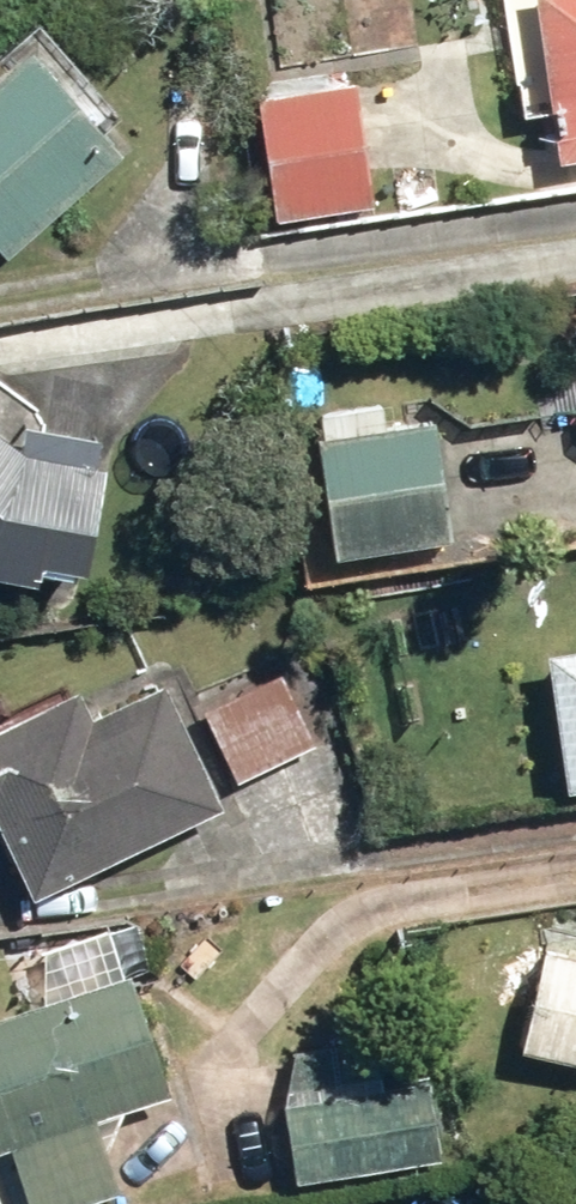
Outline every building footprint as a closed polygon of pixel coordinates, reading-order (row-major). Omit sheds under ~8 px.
[(270,82),(409,61),(400,0),(257,0),(270,82)] [(542,169),(575,164),(575,0),(520,0),(542,169)] [(88,160),(80,151),(111,121),(20,26),(0,45),(0,245),(88,160)] [(364,217),(339,86),(237,106),(262,236),(364,217)] [(315,417),(318,444),(301,446),(316,567),(441,551),(425,430),(381,436),(378,409),(315,417)] [(3,575),(51,585),(74,478),(0,463),(0,588),(3,575)] [(527,666),(545,796),(575,792),(575,660),(527,666)] [(274,676),(193,717),(230,789),(310,748),(274,676)] [(0,728),(0,868),(20,910),(211,817),(150,693),(72,731),(57,700),(0,728)] [(504,1057),(575,1073),(575,933),(533,923),(504,1057)] [(0,1021),(0,1169),(13,1203),(82,1203),(111,1193),(85,1120),(155,1094),(95,930),(24,956),(42,1005),(0,1021)] [(262,1065),(278,1185),(447,1163),(431,1043),(262,1065)]
